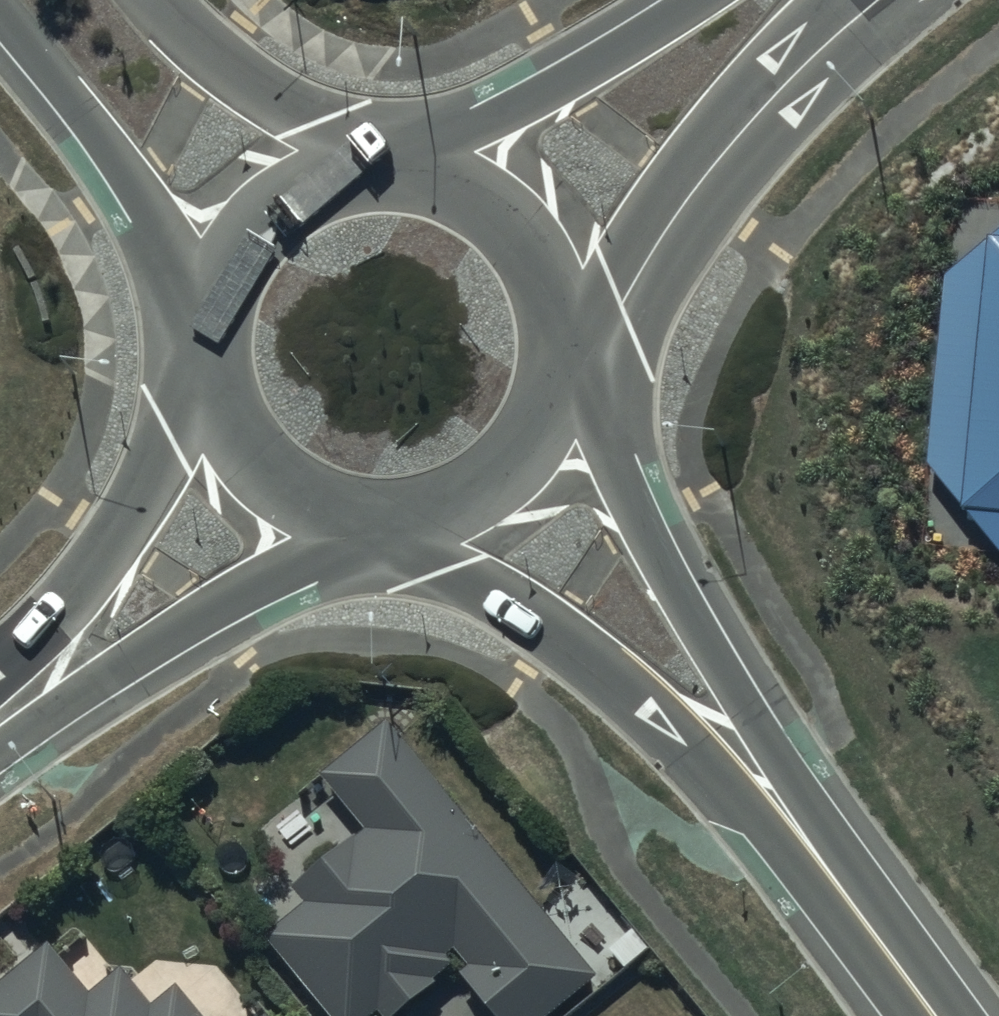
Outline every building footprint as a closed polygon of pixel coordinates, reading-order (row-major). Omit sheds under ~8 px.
[(982,216),(960,493),(998,496),(998,218),(982,216)] [(385,718),(319,773),(363,827),(293,884),(305,898),(263,934),(331,1015),(368,1015),(379,1006),(387,1015),(392,1015),(436,980),(433,977),(452,961),(445,952),(453,946),(467,964),(458,971),(495,1015),(545,1015),(596,974),(385,718)] [(0,982),(0,1015),(201,1015),(176,985),(152,1006),(121,968),(92,992),(51,941),(0,982)]
